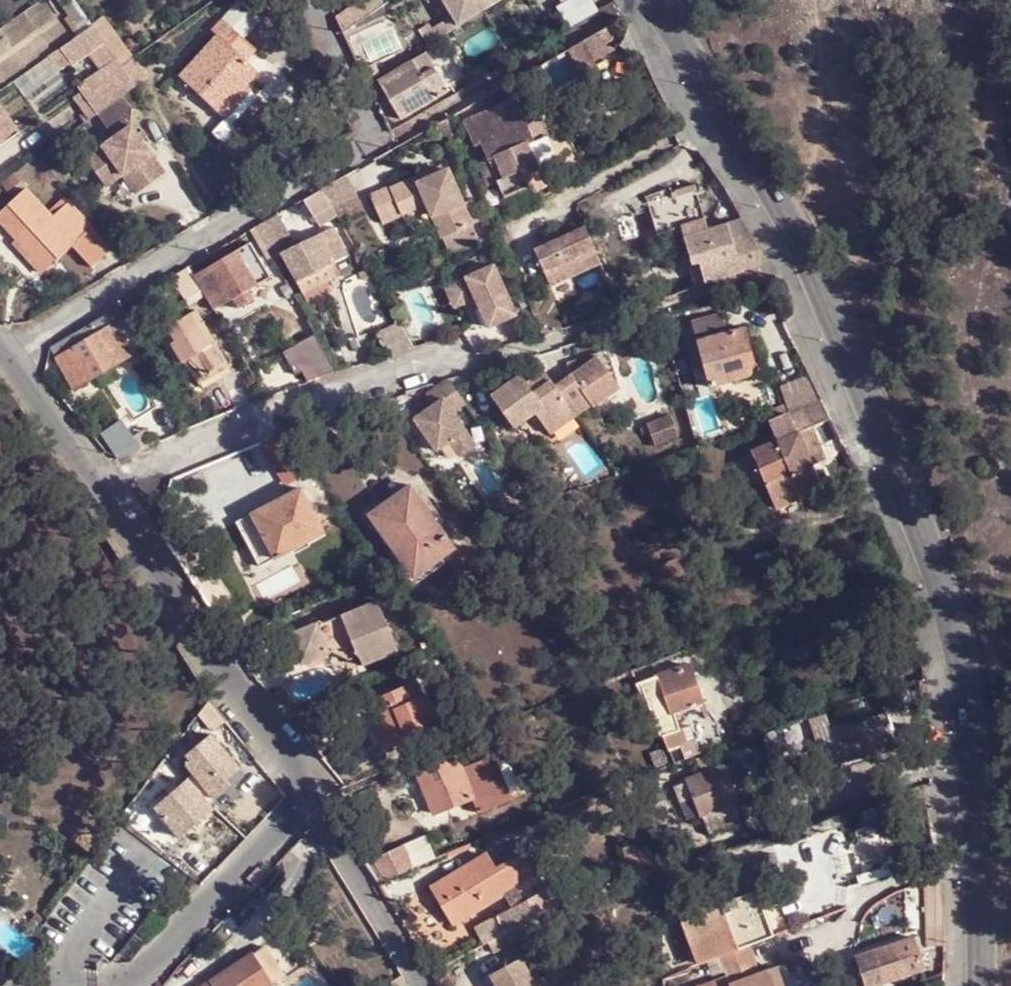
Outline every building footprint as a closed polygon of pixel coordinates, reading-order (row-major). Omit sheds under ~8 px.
[(342,36),(380,9),(375,0),(370,0),(336,23),(342,36)] [(457,19),(490,0),(447,0),(457,19)] [(555,8),(568,29),(596,12),(589,0),(569,0),(555,8)] [(241,4),(223,23),(245,42),(262,23),(241,4)] [(105,17),(93,26),(122,66),(134,58),(105,17)] [(88,19),(79,25),(84,32),(93,26),(88,19)] [(225,119),(251,90),(246,86),(258,71),(245,61),(255,51),(245,42),(223,23),(222,22),(213,33),(216,37),(180,79),(225,119)] [(122,66),(93,26),(84,32),(48,58),(58,72),(71,64),(73,66),(80,62),(78,59),(93,48),(106,68),(79,87),(98,114),(117,101),(136,87),(122,66)] [(122,66),(136,87),(148,79),(134,58),(122,66)] [(411,63),(378,83),(401,120),(449,92),(433,65),(418,74),(411,63)] [(251,90),(225,119),(232,126),(259,96),(251,90)] [(497,133),(477,141),(485,158),(476,163),(485,185),(494,181),(501,196),(526,186),(522,176),(536,170),(525,143),(532,140),(514,99),(487,111),(497,133)] [(117,101),(98,114),(114,138),(85,157),(104,187),(121,176),(128,171),(140,191),(157,179),(124,129),(126,114),(117,101)] [(20,134),(0,107),(0,148),(20,134)] [(481,234),(450,163),(433,170),(417,177),(414,171),(392,181),(405,212),(428,201),(443,235),(458,228),(464,241),(481,234)] [(417,177),(433,170),(430,164),(414,171),(417,177)] [(128,171),(121,176),(134,195),(140,191),(128,171)] [(405,212),(392,181),(390,176),(369,185),(385,220),(405,212)] [(646,200),(659,233),(682,223),(681,220),(706,211),(694,181),(646,200)] [(92,229),(69,204),(54,220),(25,190),(0,215),(0,219),(48,270),(73,246),(93,267),(111,250),(92,229)] [(335,211),(323,191),(305,201),(316,221),(335,211)] [(744,221),(684,241),(693,268),(701,265),(707,287),(709,286),(725,281),(756,271),(765,267),(765,261),(756,243),(744,221)] [(338,226),(278,253),(295,284),(300,281),(319,273),(318,270),(337,261),(350,255),(338,226)] [(586,227),(534,249),(550,284),(601,263),(586,227)] [(249,245),(194,277),(196,280),(215,312),(270,279),(249,245)] [(318,270),(319,273),(300,281),(304,290),(341,271),(337,261),(318,270)] [(486,329),(514,316),(490,264),(455,280),(465,301),(472,298),(486,329)] [(189,268),(120,308),(131,328),(170,304),(169,300),(187,291),(184,286),(196,280),(194,277),(189,268)] [(455,280),(441,286),(451,307),(465,301),(455,280)] [(176,341),(198,378),(229,359),(195,306),(164,324),(176,341)] [(693,323),(699,343),(729,335),(723,315),(693,323)] [(110,316),(49,351),(74,391),(133,358),(110,316)] [(413,316),(400,322),(414,349),(430,345),(413,316)] [(309,323),(296,330),(302,341),(291,347),(294,352),(318,337),(309,323)] [(711,390),(738,383),(734,373),(745,370),(756,366),(751,348),(747,330),(729,335),(699,343),(706,370),(711,390)] [(198,378),(176,341),(166,347),(189,384),(198,378)] [(706,370),(699,343),(688,346),(695,373),(706,370)] [(757,345),(751,348),(756,366),(745,370),(749,380),(765,375),(757,345)] [(745,370),(734,373),(738,383),(749,380),(745,370)] [(571,417),(541,374),(525,385),(519,377),(489,399),(512,430),(533,415),(546,434),(571,417)] [(784,390),(796,415),(823,403),(811,378),(784,390)] [(456,415),(465,408),(449,384),(428,398),(435,407),(415,421),(437,454),(452,444),(468,433),(456,415)] [(796,415),(769,427),(776,447),(800,500),(823,491),(813,468),(828,462),(814,430),(831,421),(823,403),(796,415)] [(672,419),(649,428),(657,449),(680,439),(672,419)] [(122,423),(102,433),(113,455),(116,461),(139,452),(122,423)] [(462,460),(479,449),(468,433),(452,444),(462,460)] [(287,435),(259,446),(282,478),(306,464),(287,435)] [(754,456),(779,509),(800,500),(776,447),(754,456)] [(412,483),(369,514),(414,578),(458,549),(412,483)] [(298,490),(234,524),(259,569),(321,536),(298,490)] [(376,603),(324,624),(319,623),(317,629),(313,626),(291,635),(288,641),(297,662),(304,665),(325,656),(326,654),(330,655),(348,658),(357,655),(362,667),(398,652),(376,603)] [(690,671),(638,691),(652,726),(654,725),(673,771),(695,765),(690,755),(707,749),(707,751),(724,744),(721,733),(706,715),(690,671)] [(436,724),(416,679),(371,699),(381,725),(374,727),(382,747),(436,724)] [(381,725),(371,699),(363,703),(374,727),(381,725)] [(887,717),(837,732),(846,765),(896,750),(887,717)] [(196,772),(157,803),(183,835),(216,808),(209,800),(231,783),(227,777),(241,768),(214,732),(188,752),(192,757),(188,761),(196,772)] [(780,733),(762,741),(771,770),(788,763),(780,733)] [(457,759),(421,773),(436,816),(473,801),(477,812),(510,798),(494,754),(460,768),(457,759)] [(723,772),(690,787),(712,843),(742,830),(734,809),(736,808),(723,772)] [(405,849),(364,863),(378,884),(412,870),(405,849)] [(451,904),(445,907),(455,923),(534,876),(523,857),(476,885),(466,869),(441,886),(451,904)] [(629,885),(661,878),(652,857),(622,867),(629,885)] [(927,940),(945,939),(943,879),(926,879),(927,940)] [(441,886),(434,889),(445,907),(451,904),(441,886)] [(698,964),(719,956),(721,963),(744,954),(752,951),(750,945),(773,936),(756,892),(722,905),(718,894),(678,909),(698,964)] [(525,927),(551,914),(543,900),(526,909),(523,905),(500,917),(509,935),(525,927)] [(143,931),(151,938),(164,924),(156,917),(143,931)] [(915,937),(858,960),(868,985),(882,985),(927,968),(915,937)] [(269,947),(255,955),(274,985),(287,978),(269,947)] [(714,985),(770,985),(766,975),(754,978),(744,954),(721,963),(708,968),(715,985),(714,985)] [(255,955),(209,985),(274,985),(255,955)] [(490,977),(495,985),(535,985),(534,984),(521,960),(490,977)] [(766,975),(770,985),(777,985),(772,973),(766,975)]
